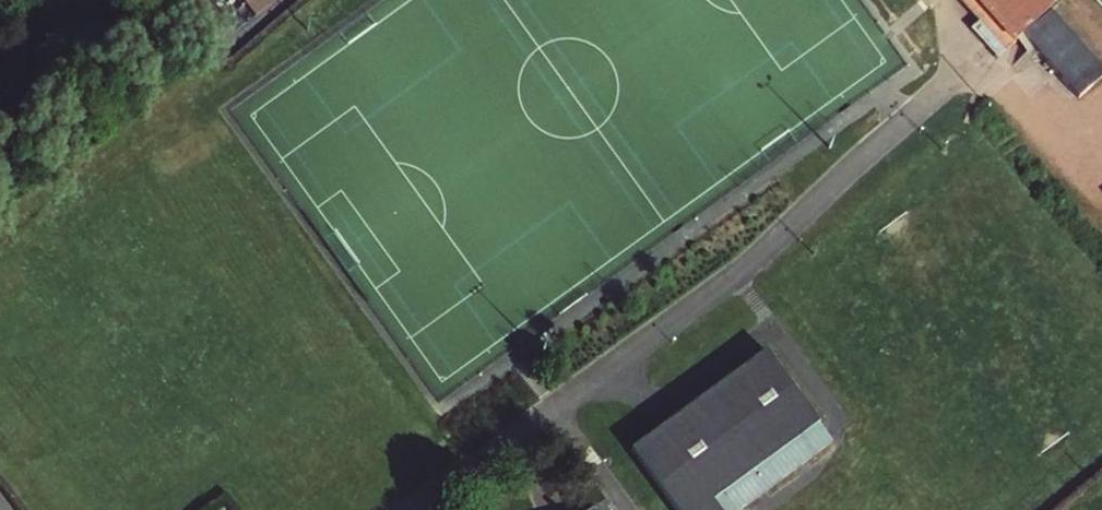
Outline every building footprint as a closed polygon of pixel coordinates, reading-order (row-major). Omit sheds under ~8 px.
[(268,2),(266,0),(250,0),(258,10),(268,2)] [(1053,0),(972,0),(981,10),(972,19),(999,49),(1053,0)] [(716,371),(614,448),(661,509),(718,509),(778,464),(816,436),(797,409),(776,374),(748,347),(716,371)] [(559,509),(589,509),(582,500),(559,509)]
